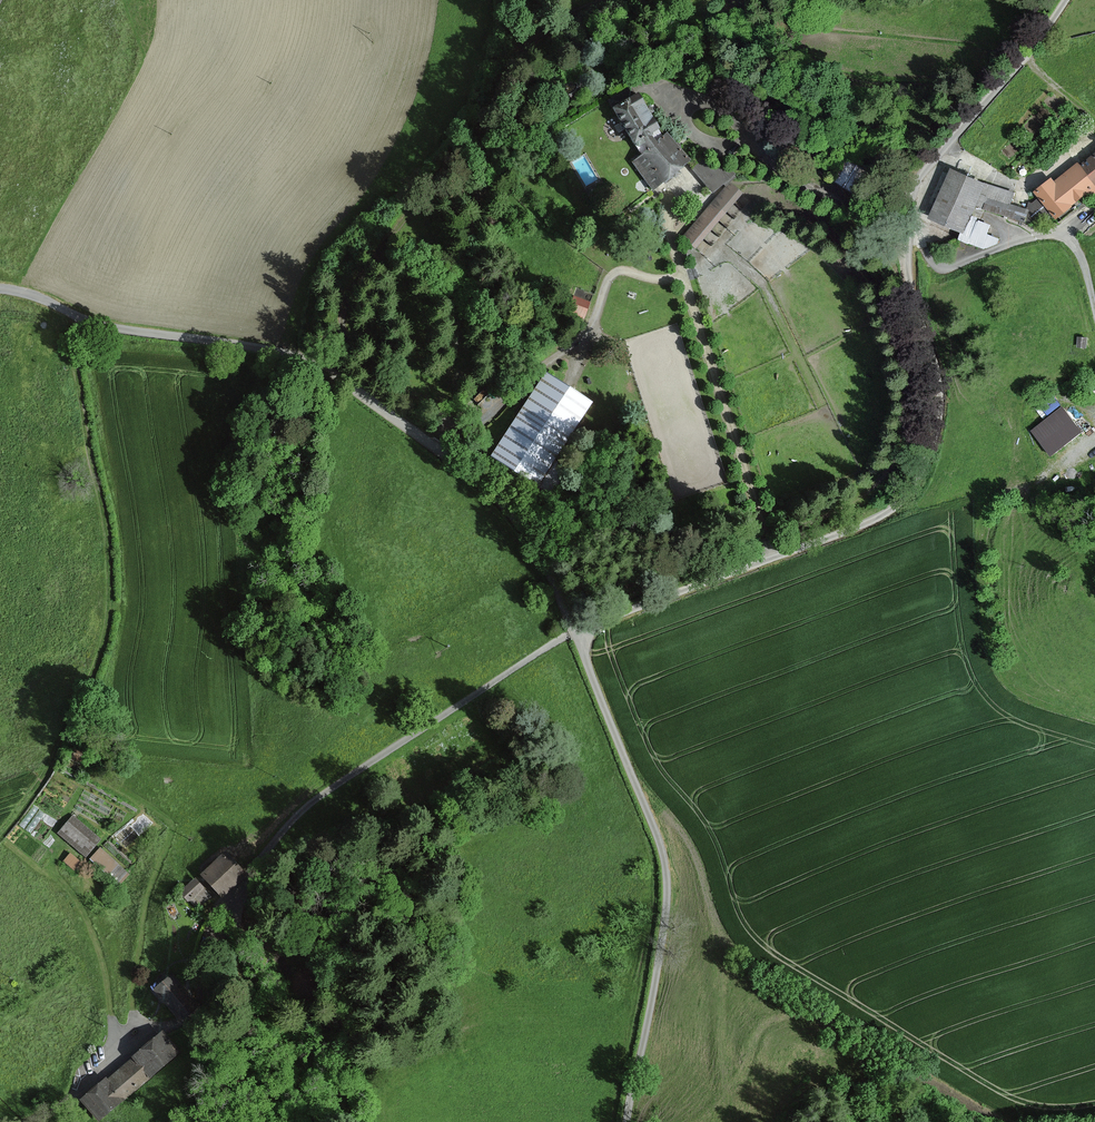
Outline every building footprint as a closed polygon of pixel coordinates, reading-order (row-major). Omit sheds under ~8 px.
[(634,96),(607,115),(631,148),(634,146),(641,157),(630,165),(648,189),(684,162),(665,136),(654,144),(649,137),(659,130),(634,96)] [(1039,202),(1028,211),(1009,203),(1012,196),(952,171),(932,219),(965,233),(977,204),(1028,225),(1050,207),(1059,219),(1094,191),(1094,154),(1057,183),(1053,179),(1033,194),(1039,202)] [(714,191),(734,174),(721,159),(711,167),(704,160),(695,168),(714,191)] [(862,171),(845,162),(835,181),(852,190),(862,171)] [(742,193),(731,184),(685,237),(696,246),(742,193)] [(588,298),(591,292),(577,285),(573,291),(588,298)] [(584,317),(590,299),(571,292),(565,310),(584,317)] [(546,378),(491,462),(540,494),(595,410),(546,378)] [(1062,402),(1031,428),(1052,453),(1083,428),(1062,402)] [(98,839),(71,816),(57,832),(84,856),(98,839)] [(100,844),(90,854),(117,880),(127,870),(100,844)] [(68,850),(63,860),(74,867),(80,857),(68,850)] [(247,873),(227,852),(205,873),(224,894),(247,873)] [(199,906),(210,895),(197,880),(185,890),(199,906)] [(197,1004),(173,976),(158,989),(181,1017),(197,1004)] [(164,1032),(78,1100),(95,1120),(181,1053),(164,1032)]
